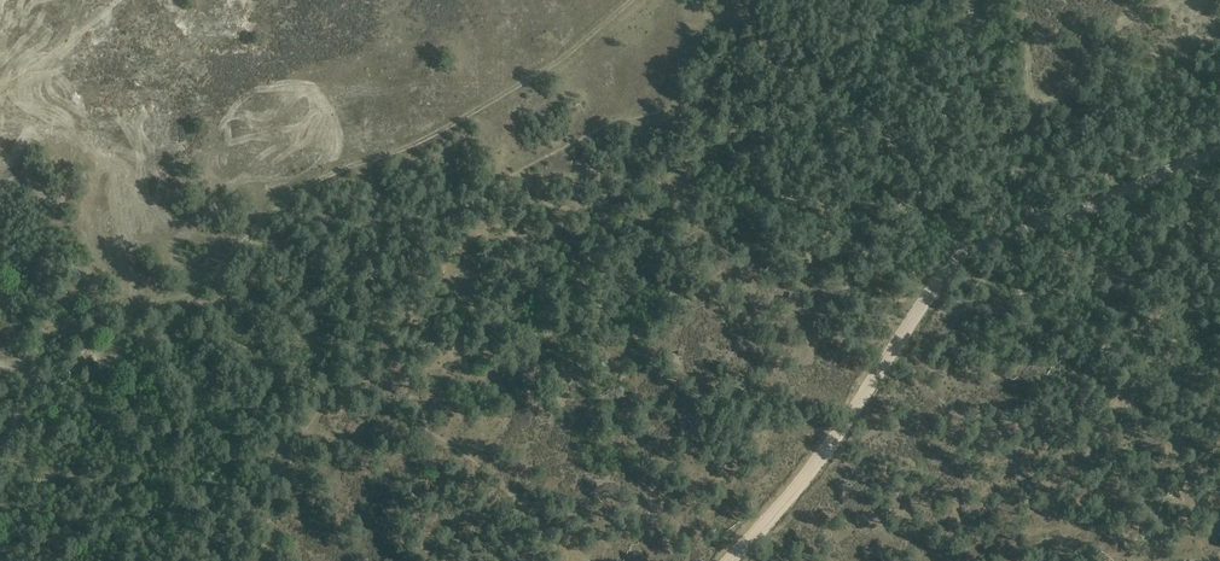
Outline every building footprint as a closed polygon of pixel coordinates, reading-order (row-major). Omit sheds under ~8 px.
[(845,519),(849,510),(841,506),(837,515),(845,519)]
